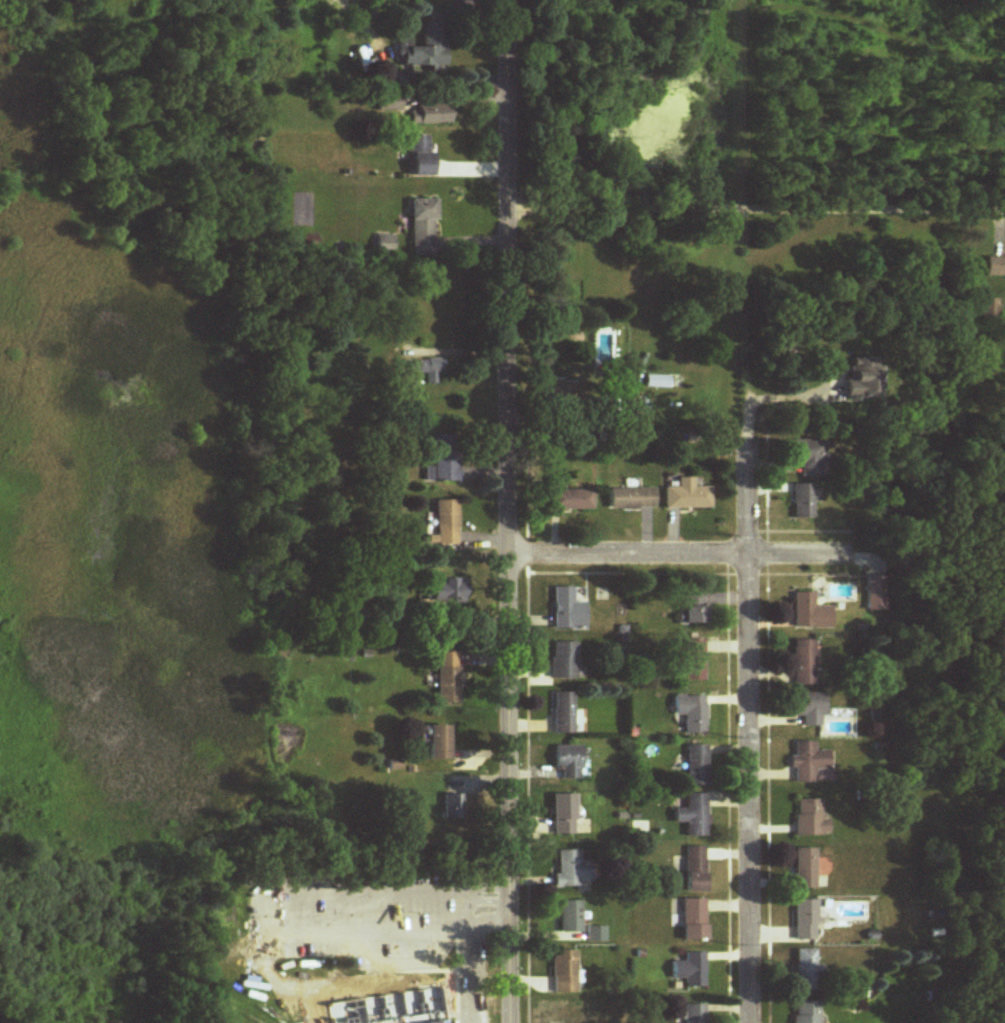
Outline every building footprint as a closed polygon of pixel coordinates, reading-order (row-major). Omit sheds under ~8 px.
[(443,22),(420,23),(420,48),(409,48),(409,40),(397,40),(397,67),(428,67),(428,72),(443,72),(443,22)] [(385,89),(404,89),(404,75),(385,75),(385,89)] [(449,106),(409,106),(409,124),(449,124),(449,106)] [(430,177),(430,138),(408,138),(408,177),(430,177)] [(410,256),(434,256),(434,201),(410,201),(410,256)] [(1004,279),(1004,257),(986,257),(986,279),(1004,279)] [(997,318),(997,301),(983,300),(983,318),(997,318)] [(847,400),(879,400),(879,359),(847,359),(847,400)] [(424,385),(438,385),(438,361),(399,361),(399,376),(424,376),(424,385)] [(666,389),(666,377),(643,377),(643,389),(666,389)] [(456,483),(457,436),(432,436),(432,469),(423,469),(423,483),(456,483)] [(789,467),(798,467),(798,478),(826,478),(826,441),(789,441),(789,467)] [(662,489),(662,510),(709,510),(709,488),(698,488),(698,479),(676,479),(676,489),(662,489)] [(811,520),(811,485),(791,485),(791,520),(811,520)] [(607,511),(651,511),(651,489),(607,489),(607,511)] [(590,513),(590,492),(547,492),(547,513),(590,513)] [(456,502),(434,502),(434,538),(456,538),(456,502)] [(427,603),(462,603),(462,581),(427,581),(427,603)] [(582,631),(582,603),(571,603),(571,589),(550,589),(550,631),(582,631)] [(680,626),(703,626),(703,594),(680,594),(680,626)] [(791,594),(791,629),(824,629),(824,613),(815,613),(815,594),(791,594)] [(813,687),(813,641),(791,641),(791,687),(813,687)] [(702,642),(679,642),(679,682),(702,682),(702,642)] [(574,680),(574,644),(549,644),(549,680),(574,680)] [(457,653),(436,653),(436,705),(457,705),(457,653)] [(551,694),(551,735),(571,735),(571,694),(551,694)] [(821,695),(794,695),(794,718),(800,718),(800,728),(821,728),(821,695)] [(671,716),(682,716),(682,736),(703,736),(703,698),(671,698),(671,716)] [(448,761),(448,727),(426,727),(426,761),(448,761)] [(813,743),(792,743),(792,785),(814,785),(814,770),(828,770),(828,751),(813,751),(813,743)] [(580,746),(553,746),(553,771),(558,771),(558,780),(580,780),(580,746)] [(684,787),(706,787),(706,747),(684,747),(684,787)] [(684,838),(704,838),(705,796),(684,795),(684,809),(673,809),(672,824),(684,824),(684,838)] [(443,820),(464,820),(464,796),(443,796),(443,820)] [(551,796),(551,836),(574,836),(574,796),(551,796)] [(828,819),(820,819),(820,801),(794,801),(794,838),(828,838),(828,819)] [(706,848),(684,848),(684,894),(706,894),(706,848)] [(815,850),(793,850),(793,889),(822,889),(822,883),(815,883),(815,850)] [(554,852),(555,889),(590,888),(589,862),(579,862),(579,851),(554,852)] [(681,939),(704,939),(704,900),(681,900),(681,939)] [(792,940),(816,940),(816,901),(792,901),(792,940)] [(559,903),(559,932),(580,932),(580,903),(559,903)] [(817,950),(794,950),(794,992),(817,992),(817,950)] [(575,994),(575,952),(552,952),(552,994),(575,994)] [(703,987),(703,953),(683,953),(684,988),(703,987)] [(819,1001),(792,1001),(792,1022),(819,1022),(819,1001)]
